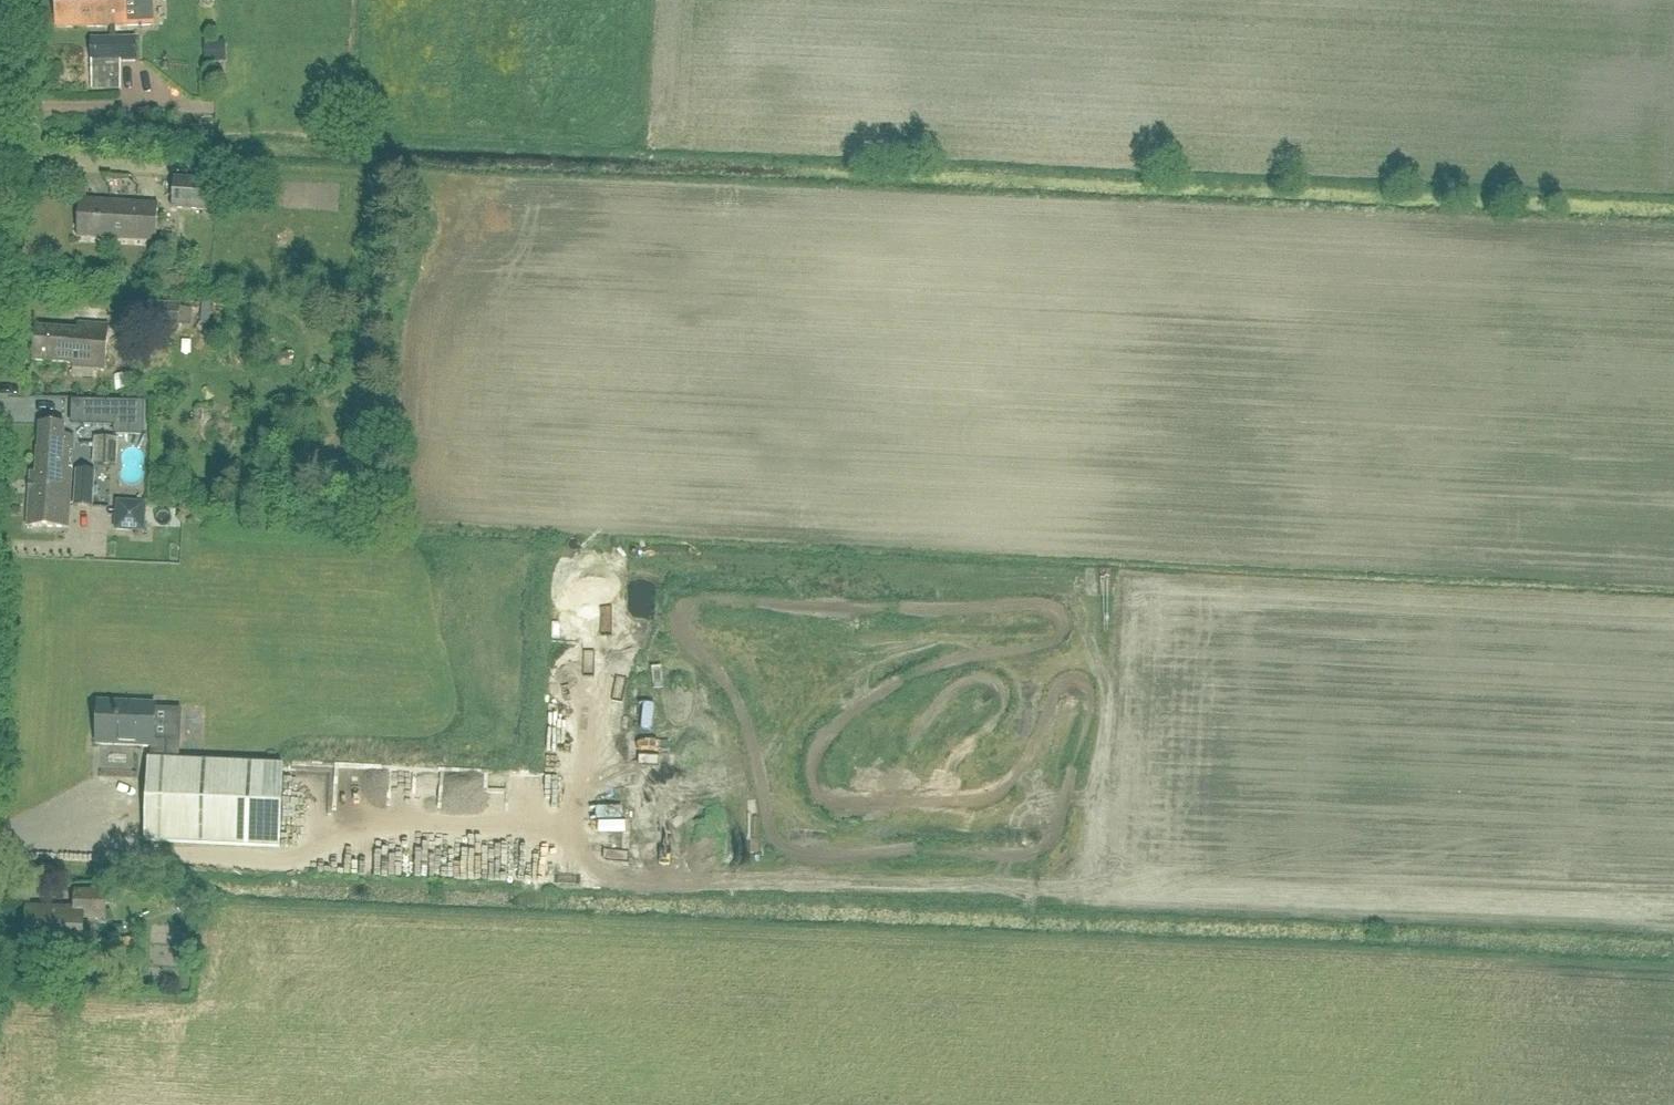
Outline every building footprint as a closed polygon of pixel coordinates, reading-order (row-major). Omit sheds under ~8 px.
[(91,77),(91,90),(122,89),(121,62),(135,62),(135,39),(118,39),(118,27),(126,27),(126,0),(57,0),(57,28),(109,27),(109,39),(90,40),(91,77)] [(173,178),(171,211),(217,213),(218,180),(173,178)] [(158,204),(79,200),(77,238),(156,242),(158,204)] [(141,304),(139,327),(179,330),(180,307),(141,304)] [(70,368),(106,370),(109,327),(81,325),(80,332),(35,328),(33,361),(71,363),(70,368)] [(30,473),(27,526),(68,529),(71,471),(69,471),(71,441),(64,440),(65,426),(40,424),(39,449),(37,449),(36,473),(30,473)] [(116,466),(116,457),(116,439),(112,439),(98,439),(98,466),(116,466)] [(74,506),(93,507),(95,471),(76,470),(74,506)] [(120,501),(120,526),(147,525),(146,501),(120,501)] [(278,852),(283,770),(284,763),(167,756),(168,743),(154,742),(156,707),(132,705),(131,708),(99,706),(97,746),(151,749),(151,762),(148,762),(143,844),(278,852)] [(75,893),(74,910),(26,907),(24,945),(72,948),(72,953),(82,954),(84,919),(104,919),(105,894),(75,893)]
